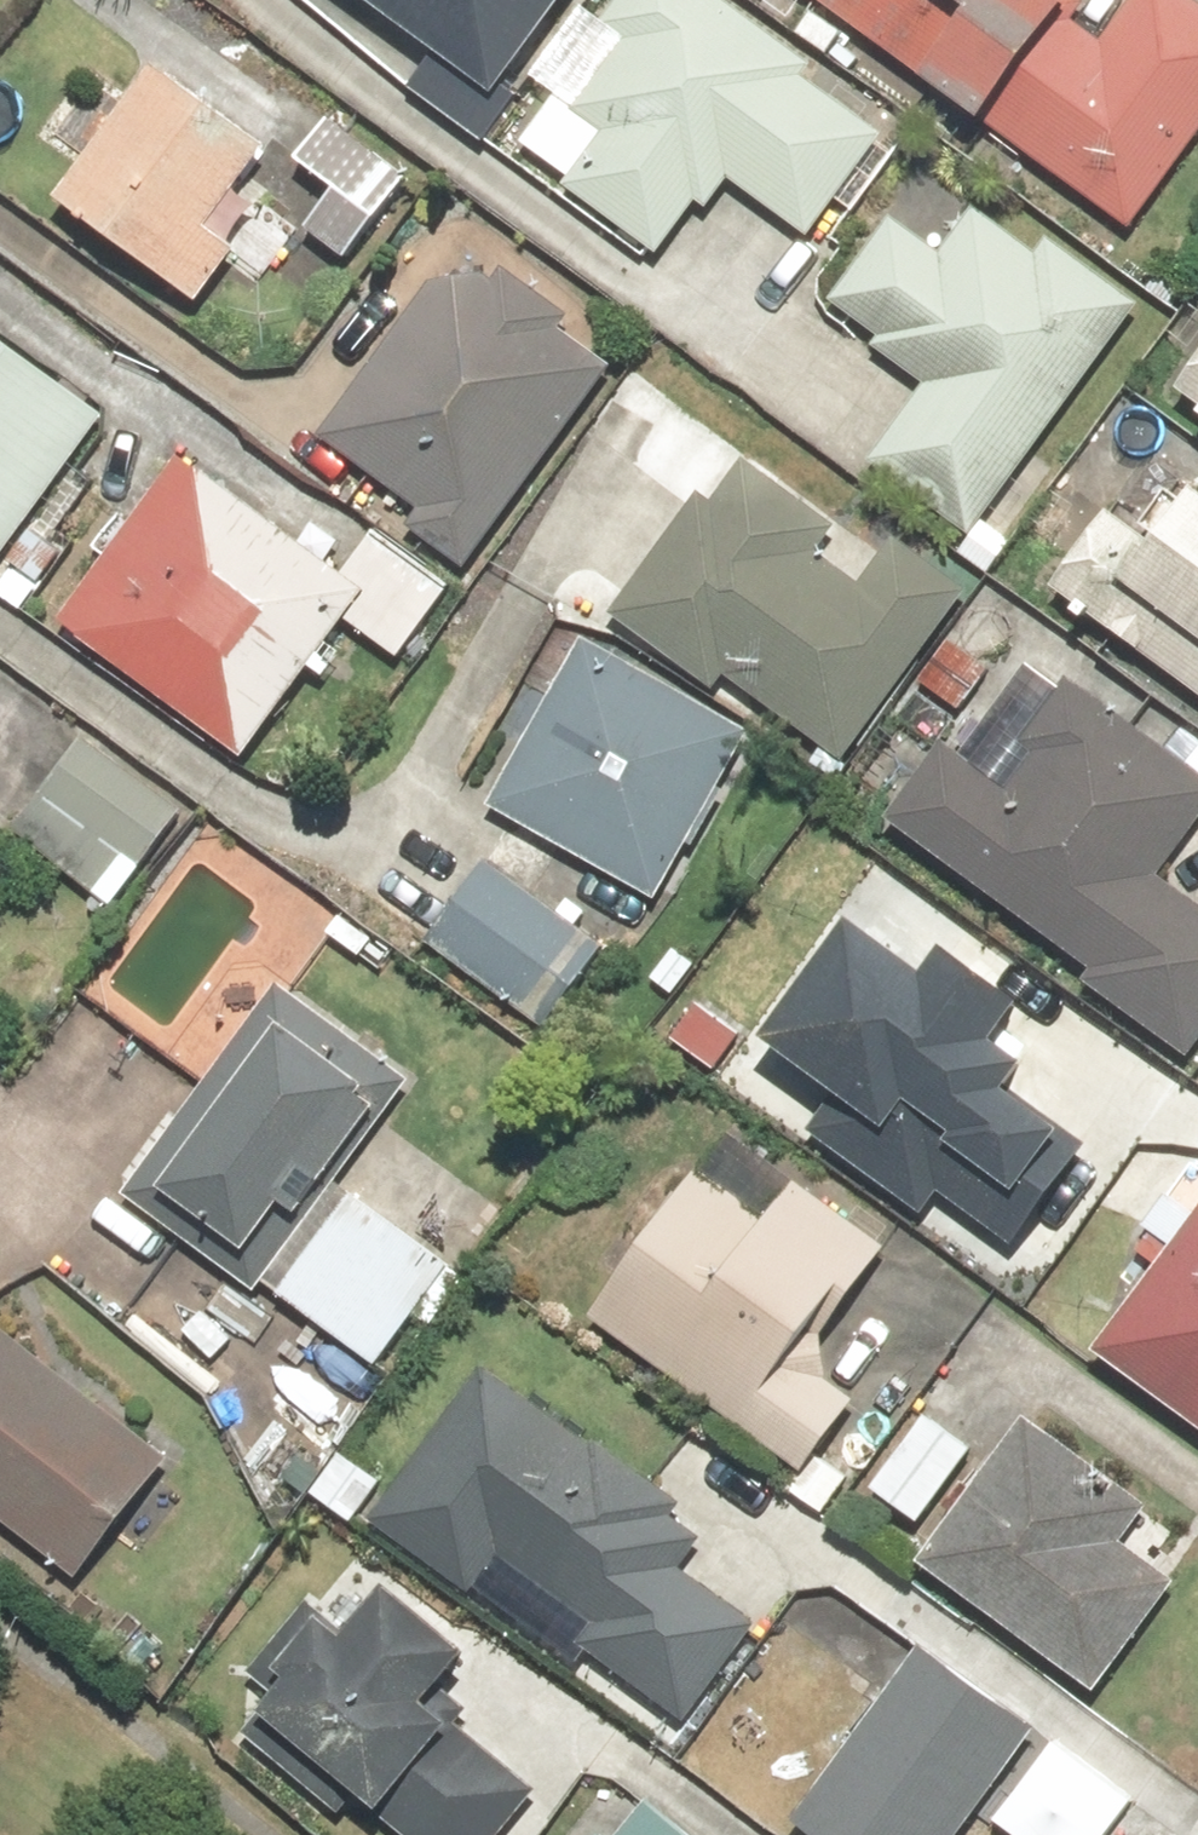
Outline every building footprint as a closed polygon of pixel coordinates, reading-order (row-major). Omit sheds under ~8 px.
[(488,112),(573,0),(340,0),(488,112)] [(889,136),(710,0),(617,0),(510,140),(662,255),(719,181),(805,247),(889,136)] [(1121,239),(1197,139),(1197,12),(1182,0),(1137,0),(1104,44),(1046,0),(806,0),(1121,239)] [(128,106),(92,80),(49,141),(80,163),(44,213),(191,316),(263,213),(232,191),(258,154),(149,77),(128,106)] [(328,118),(288,171),(326,199),(297,237),(340,270),(409,179),(328,118)] [(863,465),(966,541),(1141,306),(1047,237),(1030,260),(968,214),(935,258),(887,222),(823,308),(873,345),(868,352),(919,390),(863,465)] [(401,531),(461,574),(607,375),(555,337),(565,323),(497,275),(487,288),(448,260),(312,446),(411,517),(401,531)] [(26,611),(64,556),(24,528),(102,418),(0,346),(0,593),(26,611)] [(51,632),(242,768),(339,631),(393,669),(444,596),(363,539),(335,579),(171,463),(51,632)] [(1192,488),(1144,552),(1105,523),(1050,597),(1197,705),(1197,492),(1192,488)] [(815,751),(839,768),(967,587),(948,573),(897,537),(841,616),(756,556),(730,593),(661,543),(604,624),(709,698),(719,683),(815,751)] [(1023,639),(979,603),(912,685),(956,721),(1023,639)] [(484,813),(651,909),(744,739),(578,644),(484,813)] [(1197,1045),(1197,916),(1155,885),(1197,824),(1197,784),(1061,688),(1056,695),(1021,670),(953,766),(936,754),(880,833),(1087,979),(1077,992),(1183,1067),(1197,1045)] [(80,738),(2,848),(105,921),(176,821),(183,811),(80,738)] [(416,953),(533,1036),(601,940),(484,857),(416,953)] [(922,980),(848,926),(753,1054),(880,1146),(895,1125),(1004,1205),(1015,1190),(1039,1207),(1074,1158),(988,1095),(1005,1073),(982,1056),(1017,1007),(943,952),(922,980)] [(309,1228),(407,1088),(265,988),(120,1194),(232,1274),(280,1207),(309,1228)] [(698,1175),(586,1328),(797,1483),(852,1407),(799,1368),(883,1254),(789,1186),(763,1222),(698,1175)] [(273,1303),(375,1374),(447,1272),(345,1200),(273,1303)] [(1087,1363),(1197,1443),(1197,1210),(1087,1363)] [(74,1579),(160,1456),(0,1342),(0,1527),(74,1579)] [(707,1539),(475,1369),(359,1529),(463,1605),(491,1567),(580,1632),(565,1652),(678,1735),(753,1634),(677,1578),(707,1539)] [(927,1415),(867,1497),(916,1533),(975,1451),(927,1415)] [(1020,1420),(912,1567),(1088,1696),(1167,1589),(1116,1551),(1145,1512),(1020,1420)] [(349,1532),(384,1484),(339,1451),(304,1499),(349,1532)] [(303,1605),(248,1680),(275,1699),(248,1735),(384,1834),(504,1834),(531,1797),(445,1734),(463,1710),(439,1694),(459,1666),(377,1606),(352,1641),(303,1605)] [(785,1623),(737,1688),(793,1728),(840,1664),(844,1659),(788,1619),(785,1623)] [(785,1834),(976,1834),(1046,1740),(921,1649),(785,1834)] [(639,1814),(622,1834),(664,1834),(639,1814)]
